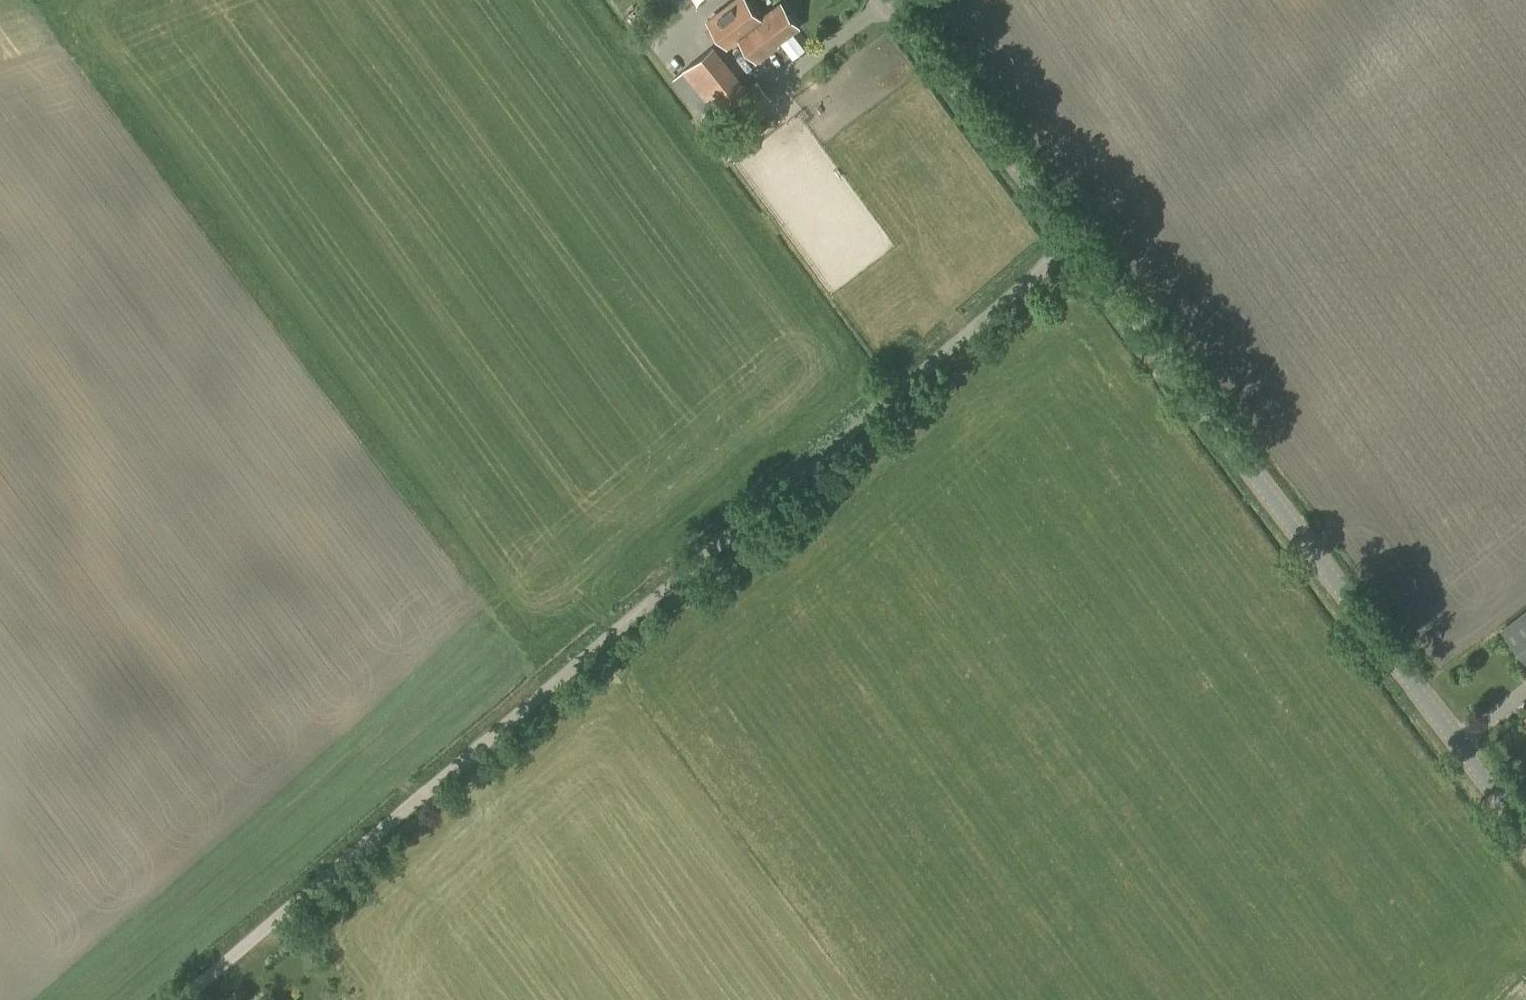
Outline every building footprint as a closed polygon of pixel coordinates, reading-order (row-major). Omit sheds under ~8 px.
[(762,17),(749,0),(731,0),(706,19),(727,48),(741,38),(738,35),(762,17)] [(738,35),(741,38),(757,60),(778,44),(776,43),(798,27),(781,3),(762,17),(738,35)] [(747,88),(714,45),(673,77),(700,112),(710,103),(718,113),(722,109),(730,103),(743,121),(772,98),(757,80),(747,88)]
